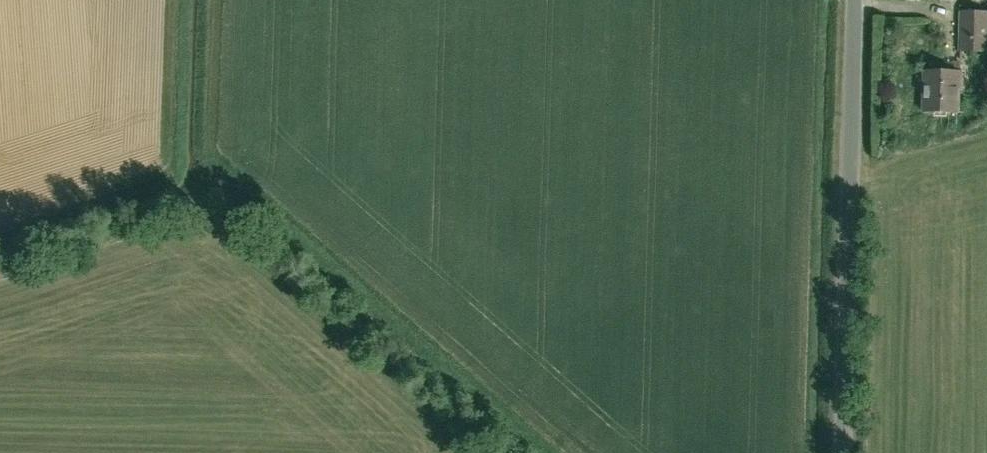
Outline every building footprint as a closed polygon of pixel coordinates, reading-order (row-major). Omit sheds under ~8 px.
[(962,13),(962,53),(986,53),(986,12),(962,13)] [(961,73),(927,72),(926,113),(960,114),(961,73)]
